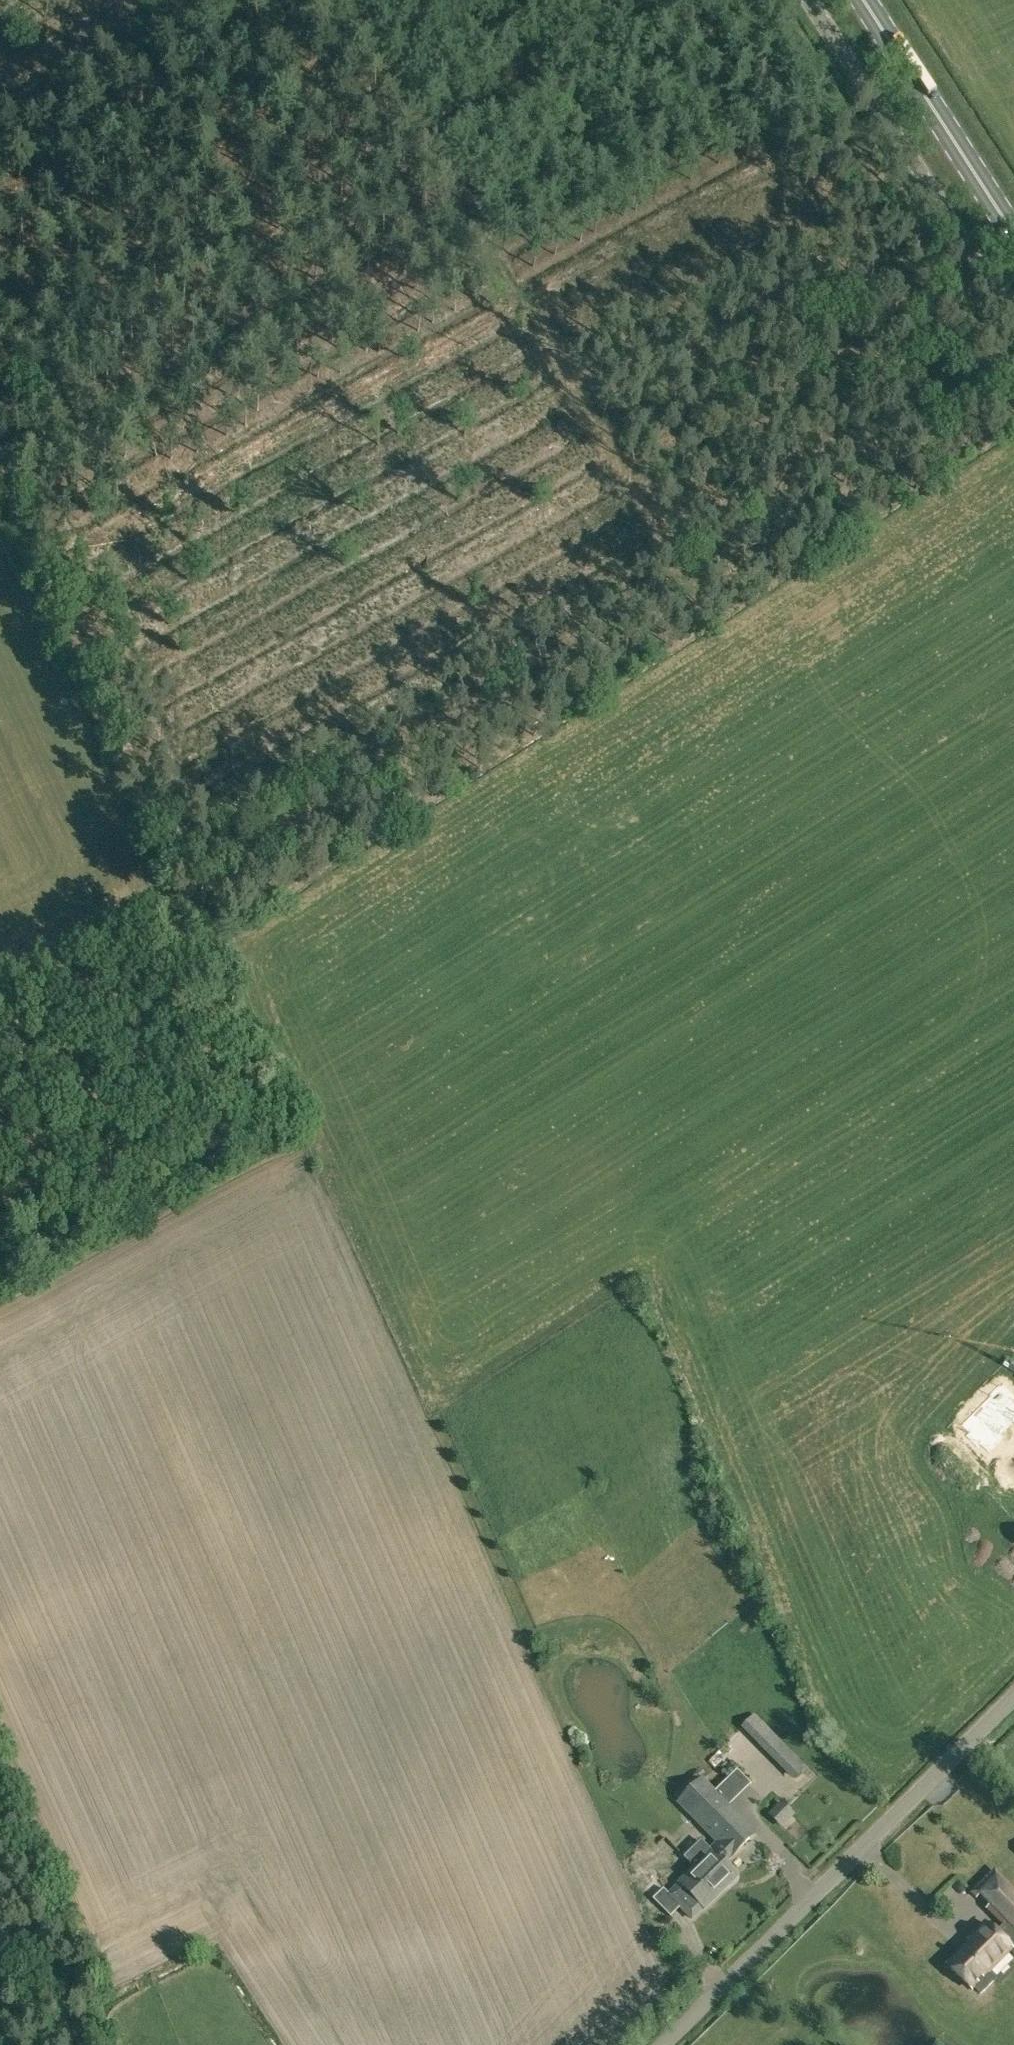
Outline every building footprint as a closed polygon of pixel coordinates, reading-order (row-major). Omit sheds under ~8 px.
[(960,1425),(967,1433),(964,1436),(976,1448),(979,1445),(986,1453),(1003,1437),(998,1432),(1010,1421),(1013,1425),(1013,1396),(1002,1384),(1000,1386),(1000,1385),(988,1397),(989,1397),(960,1425)] [(789,1738),(778,1747),(803,1776),(814,1766),(789,1738)] [(702,1761),(675,1781),(683,1792),(710,1772),(702,1761)] [(692,1918),(703,1907),(703,1908),(737,1875),(725,1862),(754,1833),(727,1806),(713,1792),(702,1780),(680,1802),(719,1842),(711,1850),(712,1851),(668,1893),(692,1918)] [(786,1829),(803,1818),(796,1807),(779,1818),(786,1829)] [(947,1964),(972,1989),(975,1987),(980,1992),(993,1980),(987,1974),(1012,1949),(1013,1951),(1013,1891),(994,1871),(972,1893),(977,1898),(980,1895),(990,1904),(986,1908),(1003,1925),(995,1933),(984,1923),(970,1937),(970,1942),(947,1964)]
